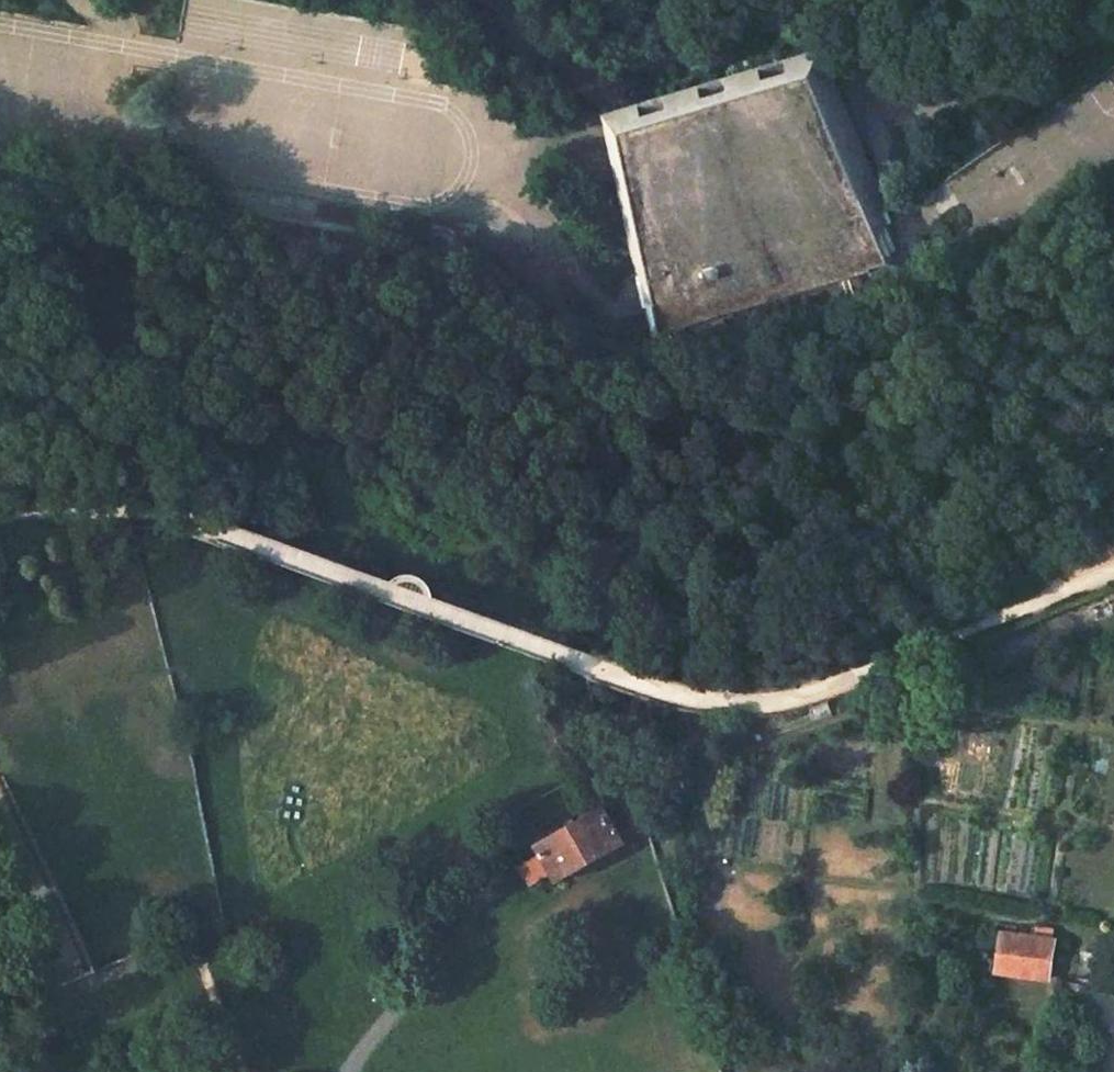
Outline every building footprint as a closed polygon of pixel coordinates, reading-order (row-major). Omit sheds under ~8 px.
[(869,270),(887,266),(810,78),(618,135),(659,337),(806,292),(828,285),(870,273),(869,270)] [(648,828),(638,798),(623,802),(632,833),(648,828)] [(625,844),(622,840),(617,830),(605,811),(603,807),(536,845),(542,854),(519,867),(530,886),(552,873),(557,882),(625,844)] [(1003,980),(1059,981),(1060,936),(1004,934),(1003,980)]
